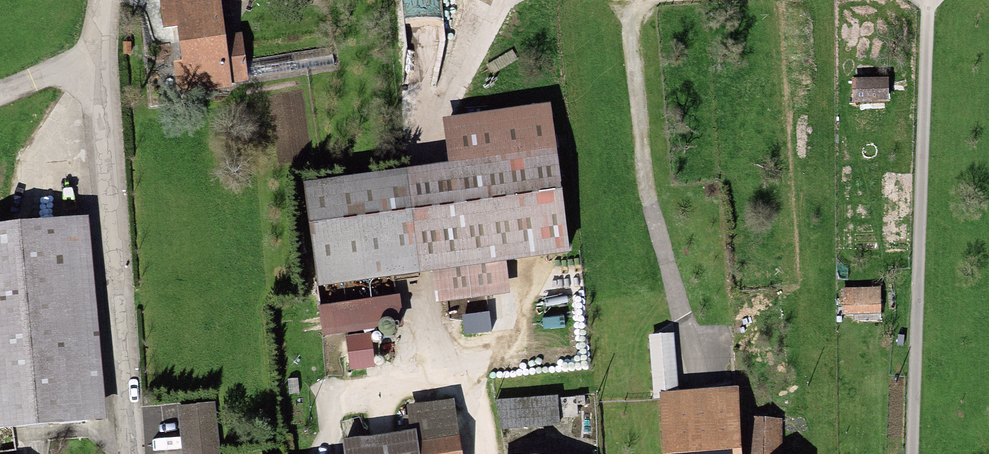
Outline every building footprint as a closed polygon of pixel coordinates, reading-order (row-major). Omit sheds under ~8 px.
[(168,0),(175,83),(230,78),(224,0),(172,0),(168,0)] [(854,80),(854,102),(887,103),(887,81),(854,80)] [(549,152),(299,185),(312,285),(427,270),(431,299),(504,290),(500,261),(562,252),(549,152)] [(0,225),(0,424),(106,415),(87,217),(0,225)] [(877,290),(839,291),(840,318),(877,317),(877,290)] [(661,394),(665,453),(733,453),(729,389),(661,394)] [(553,400),(496,403),(498,430),(554,427),(553,400)] [(416,453),(453,453),(449,402),(412,405),(414,433),(416,453)] [(186,453),(215,453),(210,405),(182,408),(186,453)] [(748,453),(778,453),(778,419),(748,418),(748,453)] [(342,453),(416,453),(414,433),(341,438),(342,453)]
